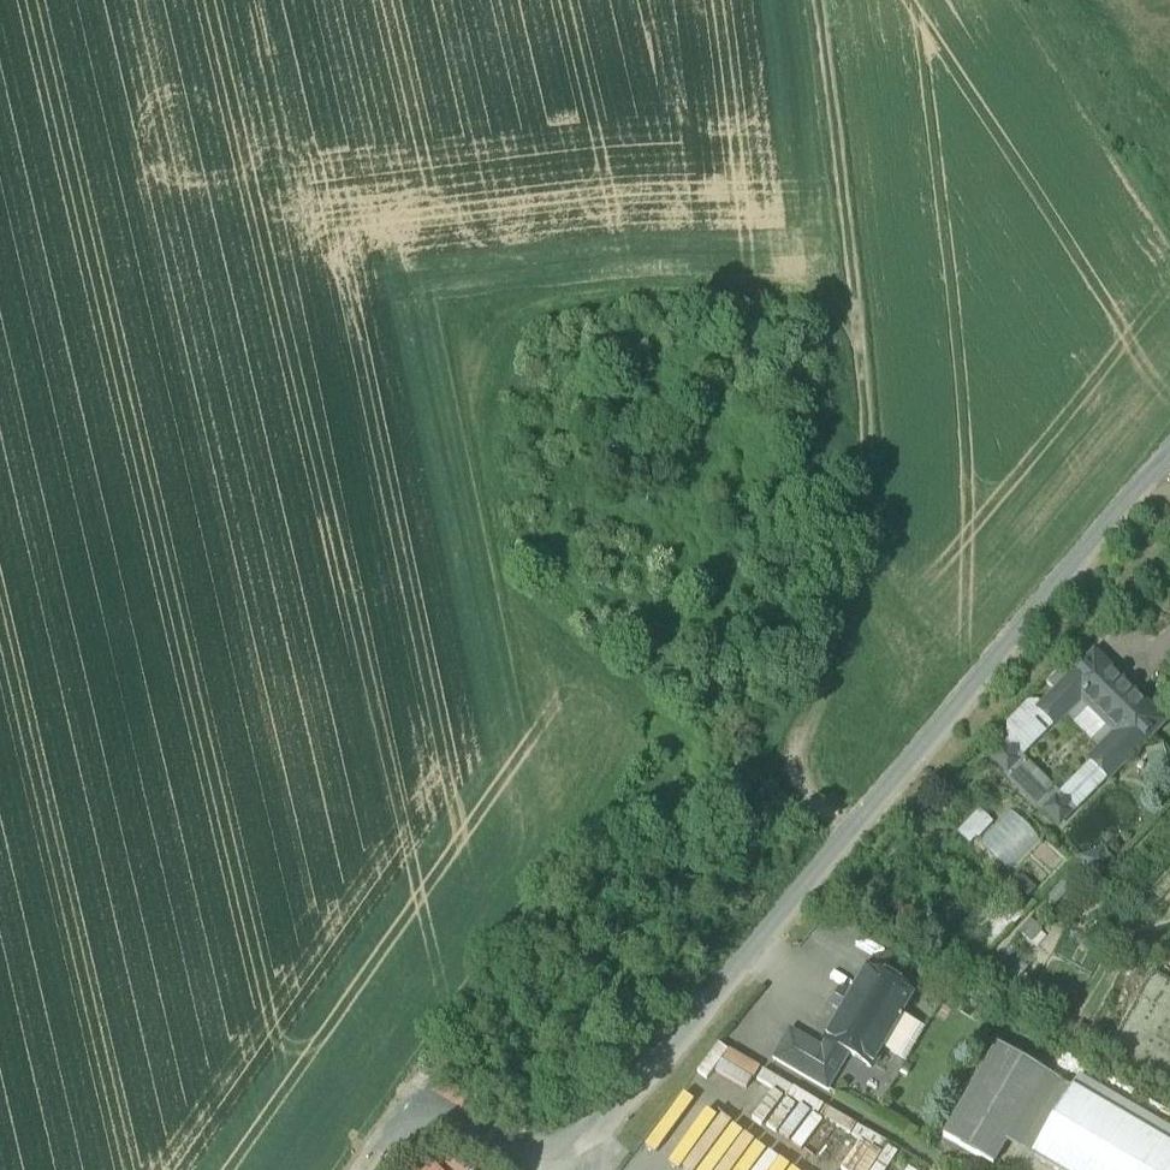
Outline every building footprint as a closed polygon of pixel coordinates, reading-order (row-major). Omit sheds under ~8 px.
[(1091,687),(1080,698),(1081,700),(1066,715),(1103,751),(1091,763),(1108,779),(1162,725),(1107,671),(1091,687)] [(1041,710),(1040,712),(1053,725),(1055,726),(1066,715),(1081,700),(1080,698),(1091,687),(1077,675),(1041,710)] [(1037,706),(1029,706),(1009,726),(1008,734),(1013,739),(1003,749),(1017,762),(1053,725),(1040,712),(1041,710),(1037,706)] [(1055,793),(1026,764),(1019,764),(1017,762),(1003,749),(992,760),(1007,775),(1008,781),(1038,811),(1044,812),(1059,827),(1071,815),(1055,800),(1055,793)] [(1034,892),(1016,876),(1010,882),(1028,899),(1034,892)] [(1009,901),(950,963),(964,976),(1023,914),(1009,901)] [(895,953),(863,934),(855,947),(874,958),(867,970),(880,978),(895,953)] [(880,978),(867,970),(826,1041),(849,1055),(872,1068),(883,1048),(904,1060),(921,1031),(900,1019),(913,997),(880,978)] [(821,1049),(790,1031),(772,1060),(827,1092),(849,1055),(826,1041),(821,1049)] [(946,1137),(993,1166),(1046,1076),(998,1048),(946,1137)] [(1071,1090),(1032,1156),(1055,1169),(1169,1169),(1169,1148),(1071,1090)] [(698,1104),(661,1159),(677,1169),(797,1169),(698,1104)]
